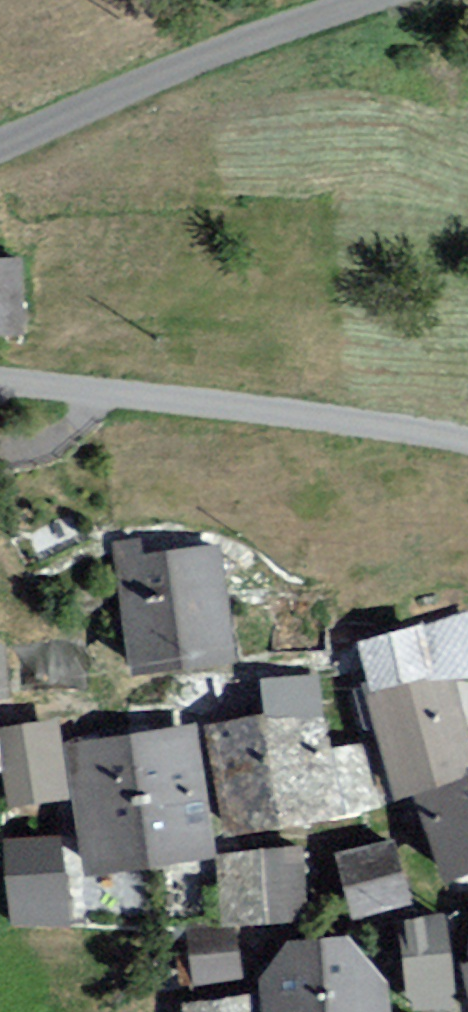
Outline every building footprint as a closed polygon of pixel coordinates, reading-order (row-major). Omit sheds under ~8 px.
[(0,267),(0,336),(19,336),(21,267),(0,267)] [(224,600),(123,612),(131,678),(232,665),(224,600)] [(413,634),(357,647),(367,696),(424,684),(413,634)] [(369,708),(393,800),(467,780),(467,770),(446,688),(369,708)] [(203,731),(221,837),(320,821),(302,715),(203,731)] [(53,728),(0,736),(0,770),(6,813),(64,805),(53,728)] [(212,865),(195,730),(65,746),(81,881),(212,865)] [(442,886),(467,876),(467,783),(412,804),(442,886)] [(0,850),(0,860),(6,916),(62,910),(55,844),(0,850)] [(391,852),(337,862),(348,924),(402,914),(391,852)] [(304,927),(299,854),(217,860),(223,933),(304,927)] [(445,923),(401,926),(408,1011),(447,1011),(452,1011),(445,923)] [(241,934),(191,938),(192,967),(243,964),(241,934)] [(263,1011),(384,1011),(380,944),(260,951),(263,1011)]
